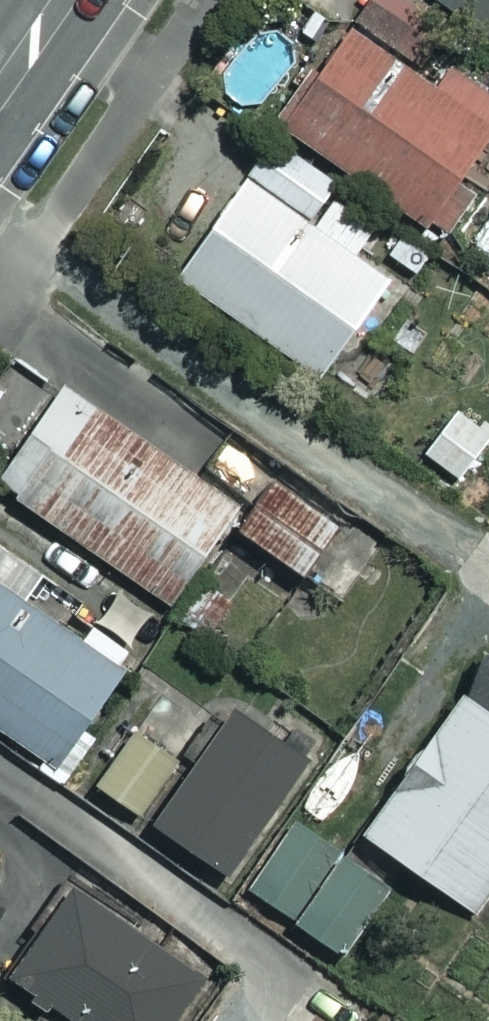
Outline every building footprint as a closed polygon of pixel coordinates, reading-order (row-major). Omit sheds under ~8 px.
[(367,2),(356,20),(414,57),(444,11),(428,0),(364,0),(367,2)] [(488,32),(488,0),(444,0),(488,32)] [(345,23),(279,121),(438,226),(478,167),(488,174),(488,96),(438,62),(427,78),(345,23)] [(346,195),(304,165),(297,174),(276,159),(187,283),(328,385),(397,290),(363,265),(382,238),(338,206),(346,195)] [(60,381),(0,467),(0,481),(170,599),(236,504),(60,381)] [(455,405),(422,448),(460,477),(488,440),(488,432),(455,405)] [(377,551),(275,476),(239,525),(341,600),(377,551)] [(45,759),(38,768),(63,786),(95,741),(78,729),(130,655),(0,563),(0,727),(45,759)] [(474,696),(373,834),(488,918),(488,916),(488,707),(474,696)] [(306,756),(225,698),(184,755),(195,762),(157,816),(227,866),(306,756)] [(72,876),(6,969),(79,1020),(176,1020),(210,973),(72,876)]
